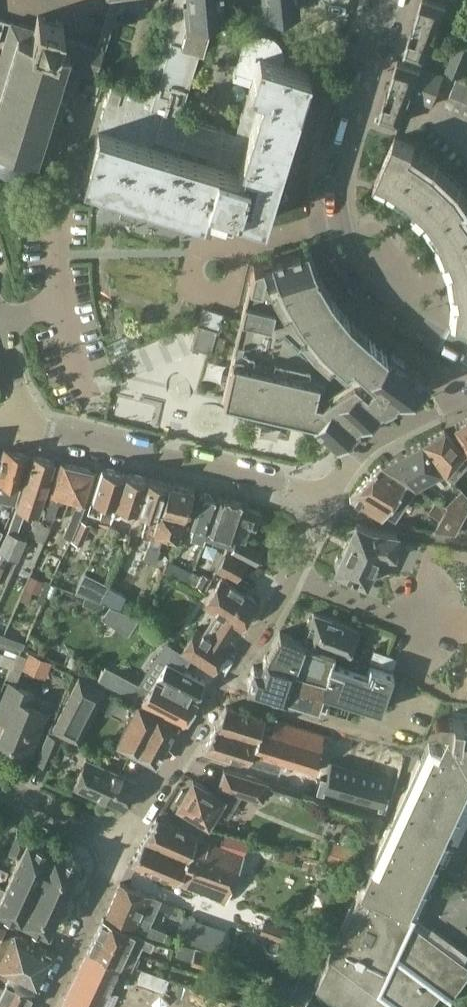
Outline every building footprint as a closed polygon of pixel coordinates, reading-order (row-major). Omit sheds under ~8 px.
[(113,78),(98,128),(216,164),(216,165),(237,171),(261,91),(249,87),(236,134),(179,116),(199,50),(202,50),(209,25),(208,19),(223,17),(221,0),(173,0),(146,88),(113,78)] [(264,13),(298,10),(297,0),(262,0),(264,13)] [(446,4),(435,0),(422,0),(404,52),(406,52),(425,58),(426,59),(446,4)] [(64,24),(38,16),(34,28),(10,21),(1,54),(0,53),(0,166),(2,168),(8,170),(15,169),(21,167),(25,164),(30,156),(38,158),(39,157),(48,160),(71,86),(76,88),(81,72),(95,76),(103,50),(60,37),(64,24)] [(263,220),(310,71),(284,63),(285,57),(284,51),(282,46),(279,41),(274,37),(268,35),(262,34),(257,34),(251,37),(246,40),(242,44),(238,53),(232,76),(250,82),(249,87),(261,91),(237,171),(216,165),(216,164),(98,128),(97,128),(81,179),(202,215),(207,199),(226,205),(225,209),(263,220)] [(466,62),(466,46),(458,42),(447,72),(461,77),(466,62)] [(406,52),(403,62),(421,68),(425,58),(406,52)] [(400,122),(410,97),(421,68),(403,62),(398,60),(379,116),(400,122)] [(421,68),(410,97),(431,105),(442,76),(421,68)] [(458,78),(451,95),(466,101),(466,82),(458,78)] [(461,186),(437,163),(414,148),(414,147),(395,138),(375,183),(387,188),(385,193),(395,197),(396,195),(407,202),(404,206),(413,212),(415,210),(424,219),(421,222),(428,229),(431,228),(438,238),(432,243),(443,258),(446,256),(451,269),(445,271),(445,270),(444,270),(455,300),(449,301),(452,320),(453,320),(466,321),(466,195),(461,186)] [(223,397),(313,419),(315,420),(313,422),(336,443),(340,440),(342,440),(341,439),(353,427),(354,428),(355,428),(354,427),(359,422),(363,420),(363,421),(364,421),(363,419),(378,410),(379,411),(380,411),(379,410),(383,407),(430,383),(404,363),(405,362),(393,353),(392,355),(390,353),(387,355),(366,336),(368,335),(367,334),(366,335),(352,323),(347,317),(348,316),(347,315),(346,316),(335,302),(330,296),(331,295),(331,294),(330,295),(321,280),(323,279),(322,278),(321,279),(316,270),(318,270),(318,269),(316,269),(308,248),(254,265),(223,397)] [(204,308),(199,324),(217,330),(222,313),(204,308)] [(199,324),(192,346),(210,352),(217,330),(199,324)] [(453,427),(466,452),(466,419),(453,427)] [(466,496),(466,482),(451,465),(457,458),(466,466),(466,465),(466,454),(457,444),(452,438),(444,430),(423,441),(443,470),(445,472),(466,496)] [(415,485),(443,470),(423,441),(381,463),(406,480),(406,479),(415,485)] [(20,487),(30,456),(4,448),(0,464),(0,499),(16,503),(20,487)] [(17,507),(16,507),(8,527),(17,531),(23,509),(38,513),(55,461),(33,455),(17,507)] [(65,499),(77,466),(60,462),(49,495),(44,515),(54,517),(59,498),(65,499)] [(394,518),(415,485),(406,479),(406,480),(381,463),(375,469),(349,497),(380,518),(384,512),(394,518)] [(70,537),(83,504),(84,504),(94,470),(77,466),(65,499),(75,502),(63,534),(70,537)] [(111,520),(126,473),(102,467),(92,498),(104,501),(100,517),(111,520)] [(137,509),(146,477),(126,473),(111,520),(123,522),(126,506),(137,509)] [(143,529),(153,532),(169,483),(146,477),(137,509),(136,512),(147,515),(143,529)] [(169,483),(154,530),(177,538),(194,488),(169,483)] [(205,539),(208,530),(220,496),(219,496),(218,500),(212,497),(210,495),(205,494),(204,495),(200,494),(189,524),(196,526),(191,540),(203,544),(205,539)] [(247,503),(220,496),(208,530),(235,539),(240,524),(255,529),(260,512),(245,508),(247,503)] [(445,505),(432,529),(435,530),(454,532),(463,516),(445,505)] [(44,541),(51,525),(36,519),(29,535),(44,541)] [(81,543),(90,524),(81,519),(72,538),(81,543)] [(394,555),(397,533),(371,530),(356,523),(334,569),(366,584),(413,595),(420,567),(378,557),(380,553),(394,555)] [(113,542),(119,530),(108,524),(102,536),(113,542)] [(0,544),(0,548),(16,556),(26,536),(17,531),(8,527),(0,544)] [(233,548),(234,549),(255,560),(261,549),(237,537),(233,548)] [(145,557),(144,559),(155,563),(160,548),(158,548),(149,545),(145,557)] [(247,561),(231,552),(227,549),(217,567),(237,578),(247,561)] [(188,578),(191,570),(192,568),(173,559),(168,569),(188,578)] [(188,578),(185,583),(204,592),(213,576),(204,572),(202,576),(191,570),(188,578)] [(30,575),(25,588),(38,594),(43,581),(30,575)] [(240,627),(257,601),(221,578),(204,605),(215,612),(222,616),(209,637),(202,632),(196,628),(181,651),(212,672),(227,648),(224,646),(237,625),(240,627)] [(109,586),(103,601),(118,608),(124,595),(109,586)] [(86,597),(83,605),(102,611),(104,604),(86,597)] [(348,655),(358,629),(313,612),(302,639),(348,655)] [(156,627),(134,614),(126,628),(145,639),(156,627)] [(394,673),(304,641),(279,631),(263,659),(261,668),(253,666),(247,687),(284,698),(285,694),(326,708),(330,694),(382,710),(394,673)] [(1,663),(12,667),(18,654),(17,654),(15,653),(6,650),(5,654),(0,652),(0,663),(1,663)] [(374,651),(371,660),(393,668),(396,658),(374,651)] [(30,652),(22,669),(44,679),(52,662),(30,652)] [(92,677),(183,724),(199,700),(196,698),(202,683),(164,662),(148,688),(101,661),(92,677)] [(104,687),(78,675),(54,728),(80,739),(104,687)] [(49,711),(31,704),(35,693),(9,683),(0,704),(0,715),(7,718),(0,736),(0,741),(31,754),(49,711)] [(155,764),(178,724),(138,703),(116,744),(155,764)] [(299,765),(312,770),(320,741),(289,731),(263,722),(265,718),(226,707),(215,728),(257,740),(262,742),(267,744),(265,748),(271,750),(271,753),(280,756),(280,758),(282,759),(280,768),(295,773),(299,765)] [(453,719),(440,717),(436,718),(433,722),(435,726),(437,729),(446,730),(439,744),(428,739),(358,889),(326,959),(311,952),(294,989),(308,998),(314,984),(345,1006),(426,1006),(438,990),(449,998),(466,975),(466,965),(461,960),(465,954),(433,930),(429,936),(412,923),(439,864),(446,867),(453,850),(447,847),(450,840),(457,843),(466,820),(466,721),(453,719)] [(267,744),(262,742),(257,740),(215,728),(203,749),(248,762),(279,770),(282,759),(280,758),(280,756),(271,753),(271,750),(265,748),(267,744)] [(50,769),(62,739),(50,734),(37,763),(50,769)] [(318,771),(313,785),(322,789),(324,782),(348,791),(357,763),(331,754),(324,774),(318,771)] [(124,809),(136,781),(86,759),(73,787),(124,809)] [(357,763),(348,791),(371,799),(369,806),(382,811),(386,797),(378,795),(384,772),(357,763)] [(208,825),(224,797),(193,778),(176,805),(208,825)] [(187,860),(177,882),(226,902),(250,841),(225,831),(220,844),(198,835),(157,817),(143,840),(187,860)] [(78,860),(16,832),(8,849),(20,854),(5,886),(0,883),(0,907),(47,929),(78,860)] [(130,863),(177,882),(187,860),(143,840),(130,863)] [(298,848),(297,853),(309,856),(310,851),(298,848)] [(349,867),(352,857),(322,849),(319,859),(349,867)] [(163,938),(167,929),(150,921),(160,899),(120,883),(107,914),(138,927),(146,930),(163,938)] [(47,970),(55,954),(14,933),(18,926),(0,917),(0,947),(47,970)] [(125,949),(138,954),(142,945),(151,949),(154,942),(133,933),(102,919),(95,934),(125,949)] [(288,942),(292,929),(264,919),(260,931),(288,942)] [(207,927),(203,946),(213,949),(216,929),(207,927)] [(131,969),(138,954),(125,949),(95,934),(88,950),(118,964),(131,969)] [(206,965),(210,951),(176,942),(172,955),(206,965)] [(0,947),(0,969),(37,988),(47,970),(0,947)] [(118,964),(88,950),(63,1002),(73,1006),(111,1006),(116,996),(106,991),(118,964)] [(193,989),(142,971),(138,982),(189,1000),(193,989)] [(283,979),(278,992),(289,996),(294,983),(283,979)] [(9,1006),(28,1006),(35,993),(8,980),(4,988),(0,987),(0,1002),(9,1006)] [(309,999),(304,1006),(321,1006),(309,999)]
